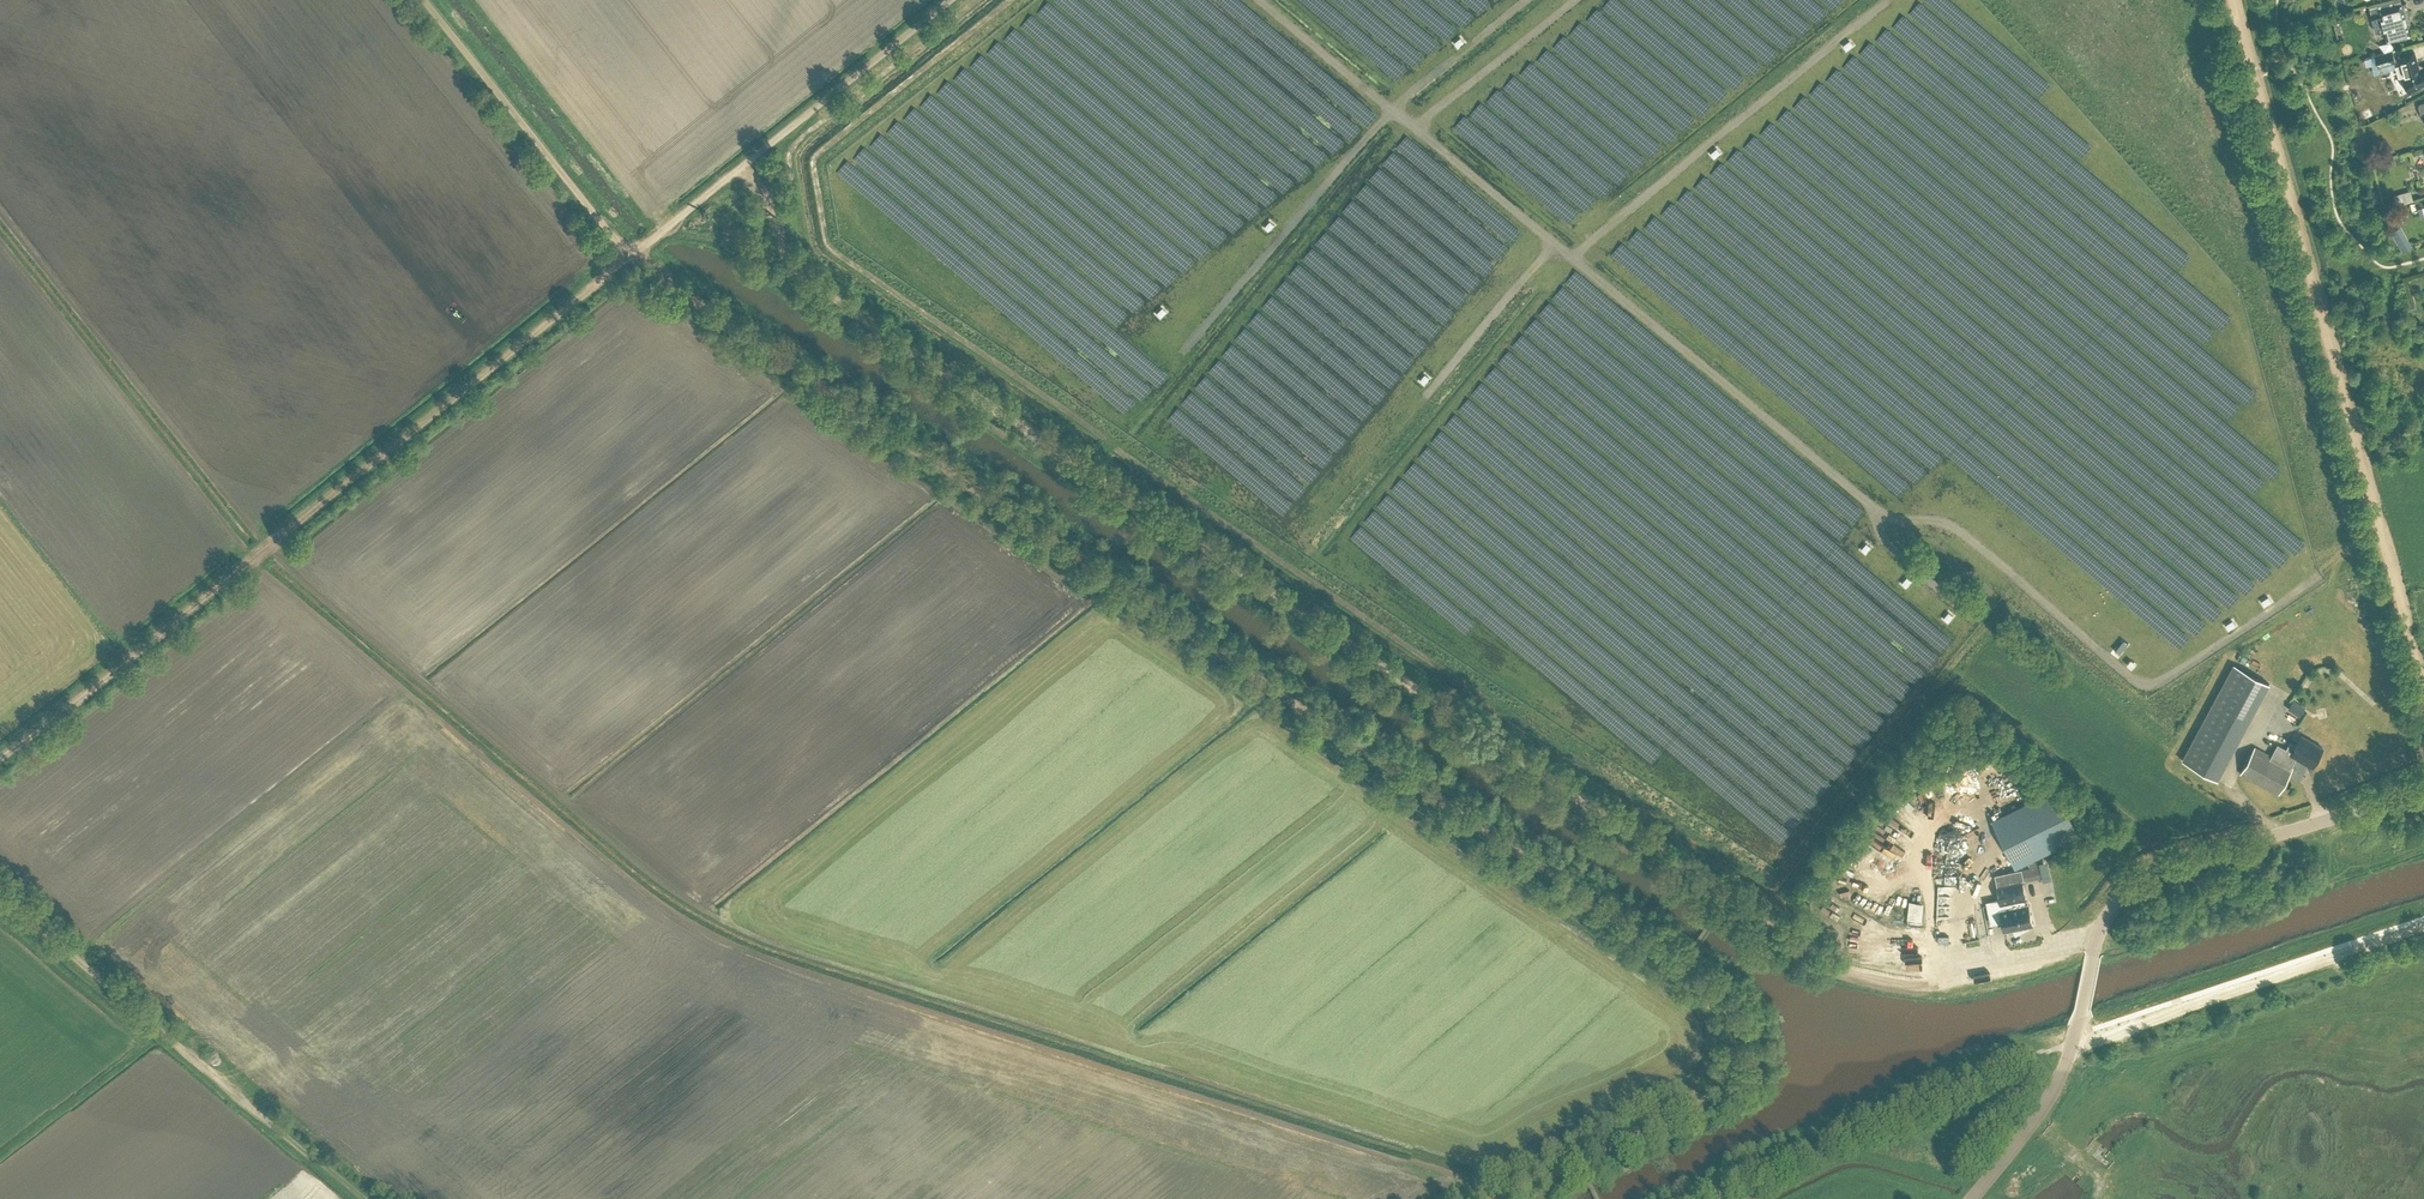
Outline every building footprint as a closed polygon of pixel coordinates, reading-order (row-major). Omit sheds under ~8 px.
[(2406,2),(2377,10),(2375,12),(2376,15),(2372,17),(2375,30),(2377,31),(2384,30),(2387,40),(2389,41),(2409,35),(2410,34),(2406,19),(2409,18),(2410,16),(2406,2)] [(2396,61),(2392,48),(2374,53),(2377,66),(2394,62),(2396,61)] [(2409,90),(2423,86),(2423,84),(2423,83),(2423,66),(2422,67),(2418,66),(2414,50),(2399,54),(2409,90)] [(2414,198),(2411,189),(2395,193),(2397,203),(2414,198)] [(2392,233),(2404,249),(2412,243),(2400,227),(2392,233)] [(2123,640),(2114,651),(2118,655),(2127,643),(2123,640)] [(2131,659),(2127,663),(2131,667),(2135,663),(2131,659)] [(2269,682),(2233,663),(2182,760),(2217,779),(2269,682)] [(2275,664),(2270,667),(2276,675),(2281,672),(2275,664)] [(2313,766),(2323,747),(2311,740),(2301,735),(2296,744),(2290,741),(2279,760),(2254,746),(2240,772),(2279,793),(2293,767),(2291,766),(2296,757),(2313,766)] [(1922,795),(1928,793),(1922,780),(1917,782),(1922,795)] [(1916,784),(1910,786),(1915,798),(1921,796),(1916,784)] [(2055,786),(1991,819),(2015,866),(2079,834),(2055,786)] [(1957,794),(1960,800),(1976,793),(1973,787),(1957,794)] [(1916,797),(1910,799),(1915,810),(1920,808),(1916,797)] [(1909,805),(1905,809),(1916,823),(1921,819),(1909,805)] [(1943,828),(1947,838),(1963,833),(1960,822),(1943,828)] [(1914,841),(1919,836),(1908,826),(1903,831),(1914,841)] [(1910,867),(1914,862),(1904,853),(1900,858),(1910,867)] [(2019,927),(2020,931),(2028,927),(2028,925),(2031,924),(2027,904),(2024,904),(2023,900),(2025,900),(2021,880),(2023,879),(2023,880),(2041,876),(2038,862),(2029,864),(2030,866),(1994,874),(1999,899),(1986,901),(1991,923),(2002,920),(2004,929),(2019,927)] [(1924,927),(1925,896),(1911,896),(1910,926),(1924,927)] [(1971,927),(1973,936),(1980,934),(1977,925),(1971,927)] [(1951,943),(1951,935),(1940,935),(1940,942),(1951,943)] [(1979,975),(1980,982),(1995,979),(1994,973),(1979,975)]
